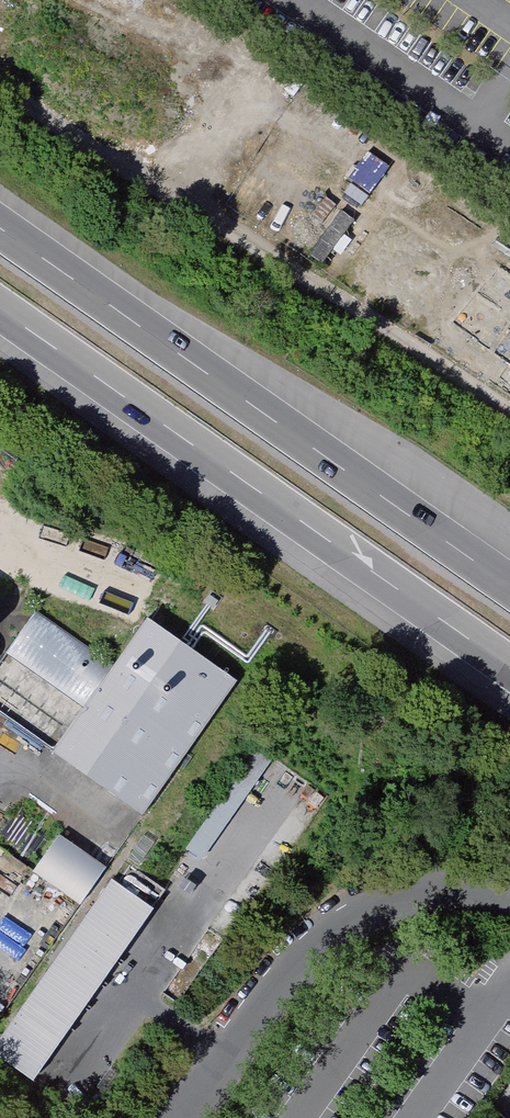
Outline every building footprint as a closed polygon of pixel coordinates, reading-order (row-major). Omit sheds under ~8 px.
[(122,672),(42,616),(12,658),(91,713),(58,758),(147,821),(241,688),(154,627),(122,672)] [(259,747),(187,845),(201,855),(272,757),(259,747)] [(83,902),(109,866),(62,832),(36,868),(83,902)] [(0,1041),(0,1054),(39,1081),(158,912),(113,881),(0,1041)]
